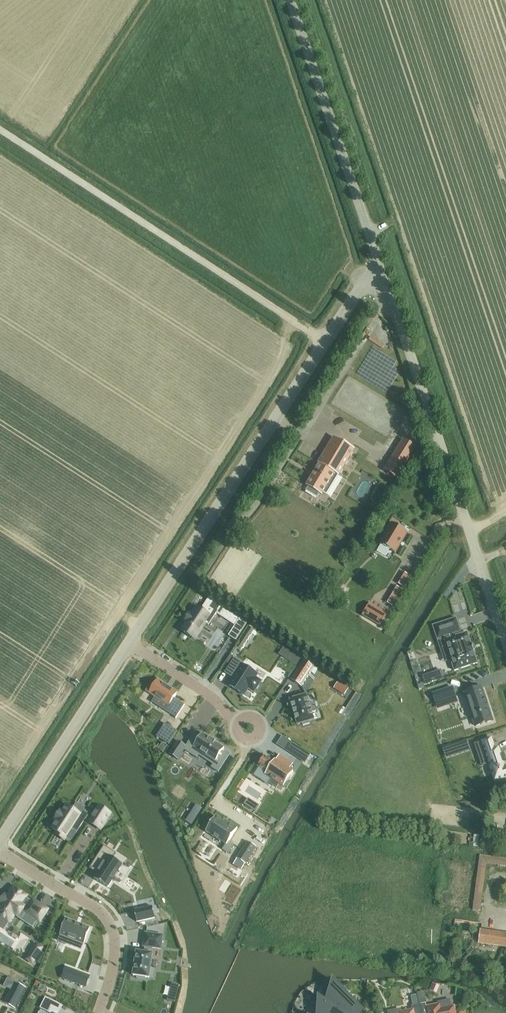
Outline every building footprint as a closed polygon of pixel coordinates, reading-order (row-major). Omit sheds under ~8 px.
[(354,450),(334,438),(315,471),(306,486),(309,487),(307,491),(318,497),(320,494),(322,496),(323,494),(326,496),(354,450)] [(404,439),(384,471),(397,479),(417,447),(404,439)] [(330,513),(329,518),(336,520),(338,512),(332,510),(331,513),(330,513)] [(392,523),(379,544),(395,553),(408,532),(392,523)] [(404,573),(398,583),(404,587),(410,577),(404,573)] [(396,587),(386,602),(393,606),(402,590),(396,587)] [(187,623),(182,631),(195,640),(205,624),(209,627),(217,614),(221,617),(226,609),(209,598),(201,610),(197,608),(193,615),(191,614),(186,622),(187,623)] [(369,603),(362,616),(380,626),(388,614),(369,603)] [(240,618),(229,636),(236,641),(248,623),(240,618)] [(456,619),(433,626),(437,639),(440,638),(444,651),(448,650),(451,661),(454,670),(454,671),(456,671),(476,664),(476,665),(477,664),(477,663),(473,653),(474,652),(474,651),(472,646),(472,644),(471,645),(467,634),(468,634),(467,633),(466,633),(466,634),(458,636),(457,632),(460,631),(456,619)] [(250,628),(240,642),(244,645),(252,634),(255,636),(256,633),(253,631),(254,630),(255,628),(250,625),(248,627),(250,628)] [(284,647),(280,652),(286,656),(290,651),(284,647)] [(235,658),(228,668),(237,674),(234,679),(229,686),(243,695),(248,688),(254,692),(261,682),(257,679),(248,673),(250,670),(242,664),(243,663),(235,658)] [(304,660),(291,680),(301,687),(315,667),(304,660)] [(441,670),(422,676),(425,684),(443,678),(441,670)] [(151,685),(147,691),(167,705),(164,709),(176,717),(175,719),(176,719),(185,705),(174,698),(178,693),(157,680),(153,687),(151,685)] [(338,682),(334,688),(344,695),(348,688),(338,682)] [(452,686),(433,693),(438,708),(448,705),(446,699),(455,696),(452,686)] [(482,686),(465,692),(475,725),(493,720),(482,686)] [(306,695),(290,700),(297,725),(302,723),(303,726),(310,724),(309,721),(314,720),(312,713),(316,711),(313,703),(309,704),(306,695)] [(165,724),(157,737),(164,741),(172,729),(165,724)] [(178,741),(169,755),(178,760),(184,750),(197,759),(199,756),(213,765),(211,768),(218,773),(229,756),(223,752),(224,749),(215,743),(216,742),(210,738),(209,739),(202,734),(200,736),(194,733),(186,746),(178,741)] [(475,743),(480,759),(487,757),(490,765),(495,781),(505,777),(505,768),(498,748),(494,749),(491,738),(475,743)] [(163,743),(158,749),(163,753),(167,746),(163,743)] [(459,747),(442,752),(444,758),(461,753),(459,747)] [(303,750),(298,758),(305,763),(310,754),(303,750)] [(259,767),(254,775),(268,784),(269,783),(276,788),(279,784),(284,777),(288,779),(293,772),(290,769),(293,764),(284,758),(280,763),(275,759),(273,761),(265,756),(258,767),(259,767)] [(57,821),(52,829),(58,833),(56,835),(64,840),(65,838),(71,829),(76,833),(85,819),(90,822),(89,823),(100,830),(110,813),(99,806),(93,817),(83,810),(84,808),(77,803),(73,810),(67,806),(63,813),(60,811),(59,813),(56,817),(55,819),(57,821)] [(215,816),(206,832),(226,844),(222,850),(228,854),(234,845),(229,842),(237,828),(225,820),(224,822),(215,816)] [(479,847),(480,835),(471,834),(469,846),(479,847)] [(237,859),(245,864),(256,847),(248,842),(237,859)] [(104,846),(89,869),(97,874),(94,879),(108,888),(123,865),(113,858),(116,853),(104,846)] [(480,856),(473,910),(480,911),(486,864),(505,867),(505,859),(480,856)] [(0,909),(0,915),(3,917),(0,921),(0,925),(5,929),(16,913),(23,918),(27,911),(41,920),(48,910),(34,900),(33,902),(26,897),(27,896),(15,888),(9,896),(7,895),(1,903),(3,904),(0,909)] [(153,906),(134,911),(137,923),(155,918),(153,906)] [(61,935),(58,941),(66,944),(68,938),(84,944),(90,928),(66,919),(60,935),(61,935)] [(479,943),(505,947),(505,933),(481,930),(479,943)] [(135,966),(133,976),(137,976),(137,979),(145,980),(145,978),(149,978),(149,977),(153,978),(154,969),(150,969),(152,954),(151,954),(152,948),(161,949),(163,936),(145,933),(143,947),(145,947),(145,953),(137,952),(135,961),(136,961),(135,966)] [(36,942),(25,959),(33,964),(35,960),(40,963),(44,953),(41,951),(43,947),(36,942)] [(453,963),(452,972),(460,973),(461,964),(453,963)] [(67,968),(63,978),(85,987),(89,976),(67,968)] [(342,1012),(356,1012),(355,1012),(359,1008),(362,1012),(363,1011),(333,980),(333,981),(330,994),(329,993),(329,994),(333,997),(329,1003),(319,997),(319,998),(342,1012)] [(11,990),(4,1004),(15,1009),(26,987),(15,982),(11,990)] [(172,983),(168,1001),(175,1002),(179,985),(172,983)] [(433,984),(430,990),(436,993),(439,987),(433,984)] [(41,985),(38,990),(44,993),(46,988),(41,985)] [(48,1012),(59,1012),(60,1012),(56,1011),(59,1004),(45,997),(40,1008),(48,1012)] [(319,998),(319,999),(318,1011),(317,1012),(321,1012),(342,1012),(319,998)] [(420,1012),(455,1012),(454,1006),(452,1007),(451,999),(438,1002),(438,1005),(426,1007),(425,1004),(419,1005),(420,1012)]
